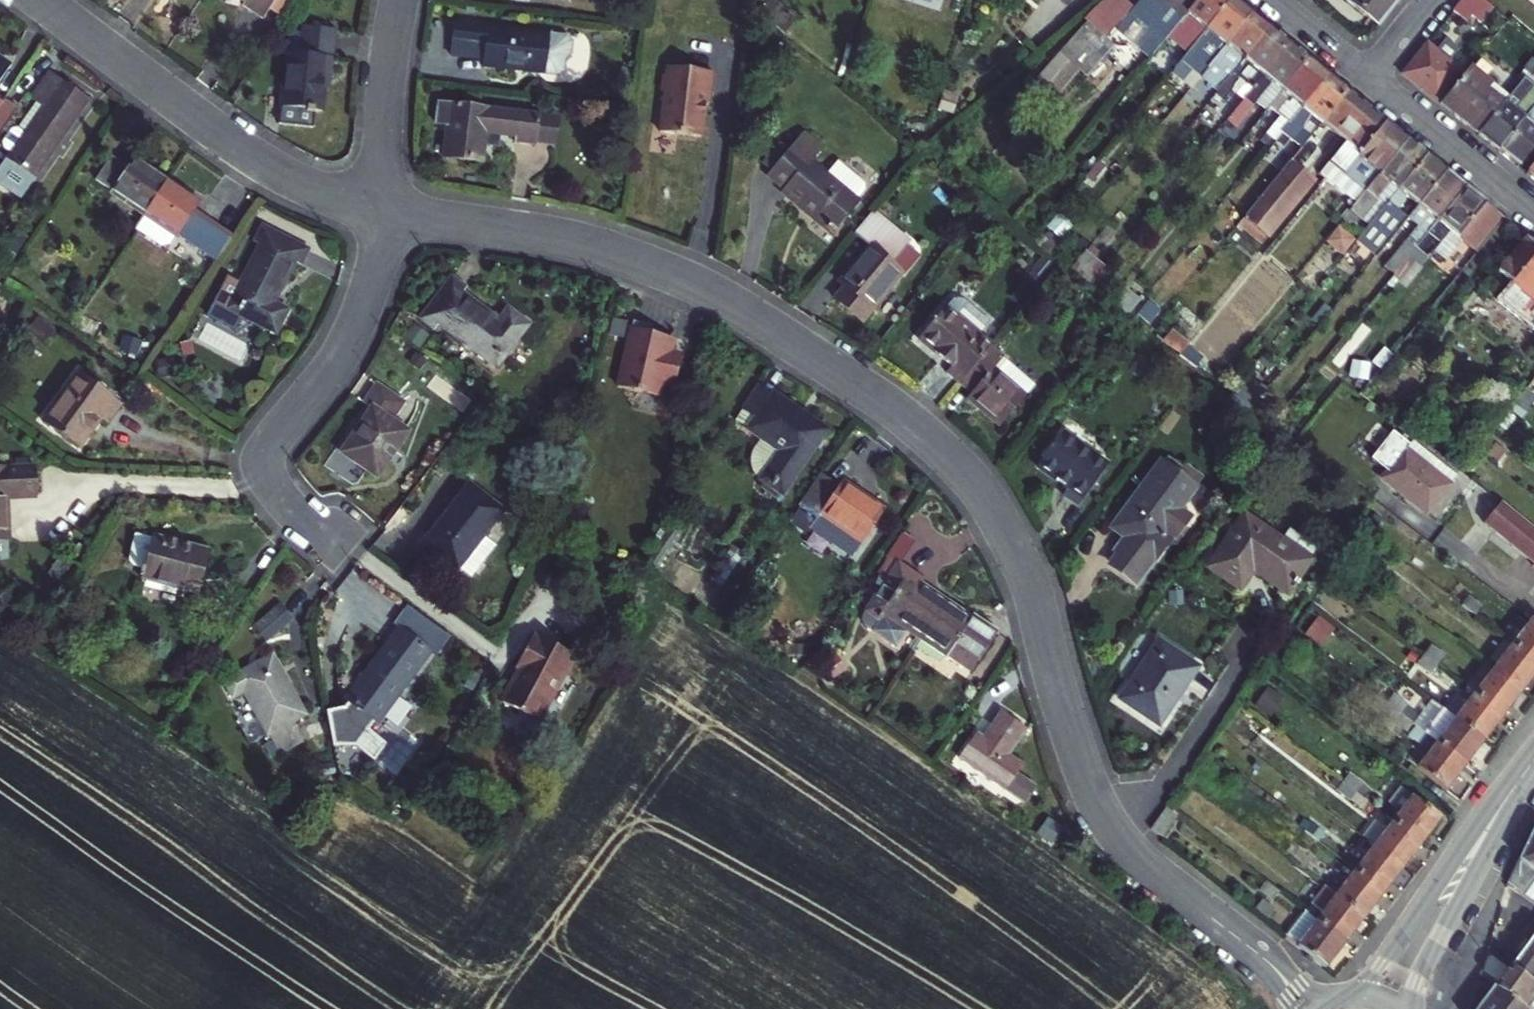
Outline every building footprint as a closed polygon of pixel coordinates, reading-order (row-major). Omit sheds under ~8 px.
[(248,2),(244,7),(262,19),(269,9),(275,0),(249,0),(248,2)] [(269,9),(283,19),(295,0),(275,0),(269,9)] [(1087,23),(1105,39),(1114,29),(1131,12),(1134,8),(1125,0),(1106,0),(1083,20),(1087,23)] [(1134,8),(1131,12),(1164,39),(1166,37),(1196,0),(1141,0),(1134,8)] [(1187,53),(1230,0),(1196,0),(1166,37),(1187,53)] [(1197,80),(1251,15),(1240,6),(1233,0),(1230,0),(1187,53),(1174,68),(1171,73),(1182,82),(1189,75),(1197,80)] [(1344,0),(1375,25),(1386,11),(1395,0),(1345,0),(1344,0)] [(1452,10),(1466,21),(1471,15),(1480,23),(1492,7),(1483,0),(1460,0),(1452,10)] [(1149,58),(1154,51),(1164,39),(1131,12),(1114,29),(1149,58)] [(1215,94),(1268,29),(1259,21),(1251,15),(1197,80),(1215,94)] [(1087,23),(1060,53),(1087,77),(1113,46),(1105,39),(1087,23)] [(301,54),(334,57),(337,31),(303,28),(301,54)] [(488,67),(544,74),(549,35),(497,29),(496,36),(454,32),(451,59),(488,63),(488,67)] [(1242,100),(1287,44),(1278,37),(1268,29),(1215,94),(1213,96),(1221,103),(1231,91),(1242,100)] [(567,37),(549,35),(544,74),(558,75),(563,71),(565,59),(570,54),(571,43),(567,37)] [(1174,68),(1187,53),(1166,37),(1164,39),(1154,51),(1174,68)] [(1437,50),(1450,60),(1460,49),(1446,38),(1437,50)] [(1460,68),(1450,60),(1437,50),(1428,43),(1403,74),(1418,86),(1435,100),(1460,68)] [(1287,44),(1242,100),(1231,113),(1224,122),(1232,129),(1260,97),(1270,106),(1271,104),(1307,60),(1296,52),(1287,44)] [(331,87),(334,57),(301,54),(285,52),(279,106),(282,107),(314,110),(322,111),(324,86),(331,87)] [(12,64),(0,56),(0,82),(12,64)] [(1316,68),(1307,60),(1271,104),(1281,113),(1266,131),(1275,138),(1283,129),(1326,76),(1316,68)] [(1459,119),(1478,134),(1505,102),(1487,89),(1492,84),(1470,65),(1440,103),(1459,119)] [(712,71),(668,66),(667,74),(663,74),(661,91),(665,91),(660,131),(701,136),(705,104),(708,105),(712,71)] [(91,100),(51,72),(33,98),(43,105),(7,157),(38,178),(91,100)] [(1303,145),(1318,127),(1346,92),(1337,85),(1326,76),(1283,129),(1303,145)] [(1524,118),(1533,107),(1533,86),(1525,79),(1509,97),(1505,102),(1524,118)] [(1509,97),(1492,84),(1487,89),(1505,102),(1509,97)] [(1346,92),(1318,127),(1341,145),(1369,111),(1358,102),(1346,92)] [(4,102),(0,108),(0,136),(19,108),(6,100),(4,102)] [(537,145),(538,138),(541,114),(437,102),(434,123),(446,125),(442,159),(476,164),(479,142),(489,144),(490,134),(514,137),(514,142),(537,145)] [(1498,150),(1524,118),(1505,102),(1478,134),(1488,142),(1498,150)] [(312,127),(314,110),(282,107),(281,123),(312,127)] [(1524,118),(1533,127),(1533,107),(1524,118)] [(1384,122),(1369,111),(1341,145),(1328,161),(1343,174),(1384,122)] [(560,117),(541,114),(538,138),(557,140),(560,117)] [(1533,147),(1533,127),(1524,118),(1498,150),(1507,158),(1518,166),(1533,147)] [(1384,122),(1343,174),(1365,191),(1407,141),(1395,132),(1384,122)] [(828,228),(853,198),(822,172),(808,161),(820,147),(804,133),(789,151),(771,172),(767,177),(828,228)] [(1376,200),(1384,207),(1426,156),(1416,148),(1407,141),(1365,191),(1344,217),(1355,227),(1376,200)] [(761,164),(771,172),(789,151),(779,143),(761,164)] [(1426,156),(1384,207),(1356,242),(1375,258),(1409,217),(1445,172),(1435,163),(1426,156)] [(38,178),(7,157),(0,168),(0,184),(23,200),(38,178)] [(822,172),(853,198),(862,186),(862,179),(835,157),(822,172)] [(111,195),(128,170),(110,158),(93,183),(111,195)] [(128,170),(111,195),(144,217),(167,182),(134,160),(128,170)] [(1313,181),(1290,161),(1243,218),(1267,238),(1313,181)] [(1455,180),(1445,172),(1409,217),(1418,224),(1407,238),(1417,247),(1465,188),(1455,180)] [(167,182),(144,217),(175,237),(176,234),(192,211),(198,202),(167,182)] [(1457,241),(1475,255),(1504,220),(1482,202),(1465,188),(1417,247),(1437,264),(1457,241)] [(192,211),(176,234),(215,260),(229,239),(209,226),(210,224),(192,211)] [(854,235),(867,245),(891,264),(906,246),(910,241),(874,211),(854,235)] [(169,245),(175,237),(144,217),(136,229),(161,247),(169,245)] [(238,283),(225,310),(242,318),(275,336),(289,310),(275,303),(296,262),(302,266),(311,250),(263,225),(254,242),(259,244),(238,283)] [(1342,256),(1354,240),(1337,227),(1325,244),(1342,256)] [(1512,282),(1533,257),(1533,245),(1526,238),(1498,271),(1512,282)] [(891,264),(867,245),(837,282),(843,287),(833,299),(862,322),(902,274),(891,264)] [(920,257),(906,246),(891,264),(902,274),(904,275),(920,257)] [(1106,265),(1087,248),(1070,268),(1089,285),(1091,284),(1104,267),(1106,265)] [(1511,284),(1533,303),(1533,257),(1512,282),(1511,284)] [(1120,281),(1104,267),(1091,284),(1107,297),(1120,281)] [(451,275),(418,320),(434,331),(437,326),(498,371),(532,324),(508,307),(499,319),(463,292),(467,287),(451,275)] [(214,304),(225,310),(238,283),(227,278),(214,304)] [(1511,284),(1496,303),(1533,333),(1533,303),(1511,284)] [(1128,286),(1115,303),(1128,314),(1141,298),(1128,286)] [(955,300),(950,307),(983,333),(993,321),(966,298),(963,297),(961,297),(955,300)] [(235,331),(242,318),(225,310),(214,304),(207,317),(235,331)] [(998,345),(983,333),(950,307),(948,306),(921,340),(955,367),(950,373),(965,385),(998,345)] [(633,322),(631,329),(651,334),(652,326),(633,322)] [(428,336),(413,324),(402,337),(418,349),(428,336)] [(651,334),(631,329),(618,388),(658,397),(662,380),(676,383),(681,358),(667,355),(671,338),(651,334)] [(1009,354),(998,345),(965,385),(975,393),(972,396),(1005,423),(1039,380),(1008,355),(1009,354)] [(121,405),(78,374),(42,424),(79,451),(102,419),(108,423),(121,405)] [(762,386),(746,411),(760,420),(753,431),(785,452),(766,481),(787,495),(830,430),(762,386)] [(372,408),(340,453),(373,476),(406,430),(391,420),(402,404),(378,387),(366,404),(372,408)] [(1387,471),(1381,478),(1425,512),(1448,483),(1405,448),(1409,443),(1391,430),(1370,457),(1387,471)] [(1063,434),(1038,467),(1069,491),(1065,496),(1078,506),(1107,468),(1063,434)] [(1409,443),(1405,448),(1448,483),(1455,474),(1412,439),(1409,443)] [(1165,457),(1160,463),(1178,475),(1183,469),(1165,457)] [(1129,503),(1110,530),(1125,541),(1120,548),(1121,553),(1114,564),(1113,567),(1115,571),(1139,587),(1174,537),(1178,540),(1193,519),(1181,510),(1203,478),(1185,465),(1183,469),(1178,475),(1160,463),(1131,505),(1129,503)] [(2,543),(5,543),(3,501),(34,500),(33,466),(0,467),(0,543),(2,543)] [(793,517),(811,529),(839,487),(822,475),(793,517)] [(843,481),(839,487),(811,529),(853,557),(885,509),(843,481)] [(422,545),(459,572),(484,539),(506,512),(470,485),(422,545)] [(1499,503),(1485,521),(1533,559),(1533,530),(1499,503)] [(1246,516),(1210,569),(1240,589),(1253,569),(1287,591),(1310,559),(1246,516)] [(140,570),(143,569),(151,539),(134,535),(133,542),(135,543),(132,554),(130,560),(130,563),(134,568),(137,570),(140,570)] [(152,535),(151,539),(143,569),(141,579),(198,594),(210,551),(152,535)] [(484,539),(459,572),(470,581),(495,548),(484,539)] [(922,639),(947,602),(923,584),(925,580),(898,562),(866,608),(864,614),(865,619),(867,624),(910,656),(922,639)] [(950,598),(947,602),(922,639),(971,674),(999,632),(950,598)] [(1465,608),(1479,619),(1484,612),(1470,602),(1465,608)] [(280,606),(255,627),(267,641),(292,620),(280,606)] [(396,624),(400,626),(432,651),(438,655),(449,638),(408,608),(396,624)] [(1474,626),(1479,619),(1465,608),(1460,615),(1474,626)] [(1533,659),(1533,621),(1516,646),(1533,659)] [(400,626),(345,700),(349,703),(376,724),(378,725),(432,651),(400,626)] [(541,723),(576,658),(539,638),(537,642),(532,639),(516,668),(521,671),(504,703),(541,723)] [(1160,640),(1118,699),(1158,727),(1199,668),(1160,640)] [(1533,680),(1533,659),(1516,646),(1497,670),(1526,691),(1533,680)] [(1432,651),(1428,657),(1442,667),(1446,661),(1432,651)] [(306,716),(274,654),(223,681),(233,700),(244,693),(278,757),(304,743),(293,723),(306,716)] [(1437,675),(1442,667),(1428,657),(1423,664),(1437,675)] [(1490,665),(1472,689),(1480,694),(1497,670),(1490,665)] [(1526,691),(1497,670),(1480,694),(1508,714),(1526,691)] [(1489,739),(1508,714),(1480,694),(1461,719),(1489,739)] [(1392,707),(1406,717),(1410,711),(1396,701),(1392,707)] [(369,731),(376,724),(349,703),(344,709),(327,713),(334,747),(354,748),(373,763),(386,746),(369,731)] [(1441,705),(1423,730),(1432,737),(1434,738),(1452,713),(1441,705)] [(1400,724),(1406,717),(1392,707),(1386,714),(1400,724)] [(1489,739),(1461,719),(1452,713),(1434,738),(1470,764),(1489,739)] [(976,735),(960,760),(1005,789),(1024,803),(1035,785),(1016,773),(1021,765),(1009,758),(1026,731),(1001,715),(984,740),(976,735)] [(422,742),(406,730),(381,763),(397,775),(422,742)] [(1451,790),(1470,764),(1434,738),(1432,737),(1414,762),(1451,790)] [(1350,780),(1345,787),(1359,798),(1365,791),(1350,780)] [(1355,803),(1359,798),(1345,787),(1341,793),(1355,803)] [(1407,813),(1397,826),(1426,847),(1445,820),(1404,789),(1394,803),(1407,813)] [(1153,830),(1164,842),(1181,817),(1168,807),(1153,830)] [(1426,847),(1397,826),(1378,851),(1407,872),(1426,847)] [(1313,830),(1308,835),(1323,847),(1327,841),(1313,830)] [(1533,875),(1533,831),(1508,887),(1520,895),(1533,875)] [(1317,853),(1323,847),(1308,835),(1303,842),(1317,853)] [(1388,897),(1407,872),(1378,851),(1360,875),(1388,897)] [(1344,863),(1324,888),(1328,891),(1340,900),(1360,875),(1344,863)] [(1388,897),(1360,875),(1340,900),(1369,921),(1388,897)] [(1520,895),(1533,905),(1533,875),(1520,895)] [(1277,879),(1272,885),(1286,896),(1291,890),(1277,879)] [(1286,896),(1272,885),(1266,893),(1281,903),(1286,896)] [(1328,916),(1323,923),(1352,945),(1369,921),(1340,900),(1328,891),(1316,907),(1328,916)] [(1352,945),(1311,914),(1291,941),(1332,972),(1352,945)] [(1533,983),(1533,933),(1527,943),(1520,938),(1512,948),(1519,954),(1510,966),(1533,983)] [(1493,987),(1523,1008),(1533,1008),(1533,983),(1510,966),(1493,987)] [(1493,987),(1477,1008),(1523,1008),(1493,987)]
